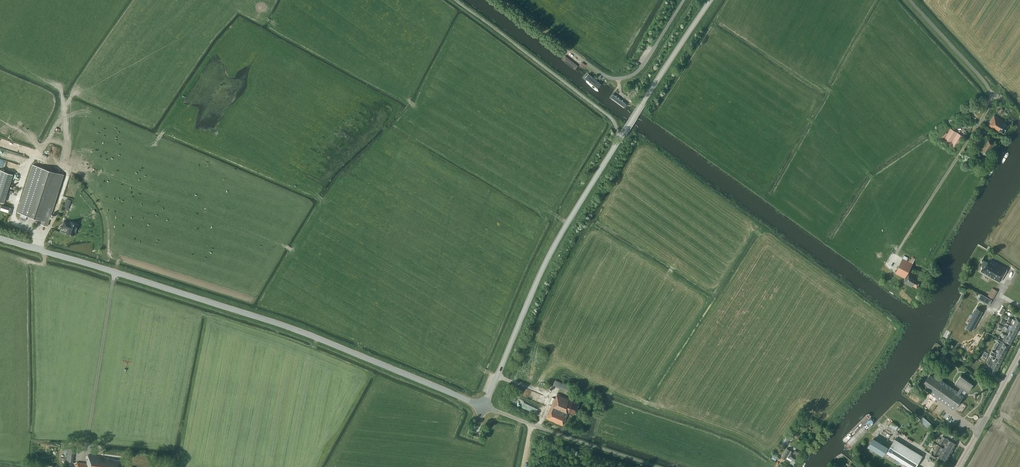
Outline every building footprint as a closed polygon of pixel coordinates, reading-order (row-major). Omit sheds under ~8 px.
[(563,54),(559,59),(574,71),(578,66),(563,54)] [(582,78),(597,89),(601,83),(586,72),(582,78)] [(612,92),(608,98),(624,109),(628,104),(612,92)] [(1003,133),(1008,125),(1005,123),(1005,122),(994,115),(990,121),(991,122),(989,126),(999,132),(1000,131),(1003,133)] [(956,150),(964,137),(950,128),(948,132),(942,141),(956,150)] [(937,137),(942,141),(948,132),(943,129),(937,137)] [(977,147),(984,137),(979,134),(972,144),(977,147)] [(992,150),(997,143),(993,141),(987,137),(980,148),(981,148),(979,151),(988,156),(991,150),(992,150)] [(47,226),(63,174),(33,165),(18,212),(42,220),(41,224),(47,226)] [(4,203),(13,174),(0,170),(0,202),(4,203)] [(74,197),(78,186),(68,183),(65,194),(74,197)] [(67,232),(74,235),(78,224),(70,221),(70,222),(64,220),(62,227),(68,229),(67,232)] [(1007,269),(990,259),(990,260),(984,257),(979,265),(983,267),(981,272),(1000,282),(1007,269)] [(903,258),(896,273),(905,278),(912,263),(903,258)] [(917,288),(921,280),(917,278),(918,277),(909,273),(904,282),(912,287),(913,285),(917,288)] [(989,295),(995,297),(998,289),(993,287),(989,295)] [(981,294),(978,299),(984,302),(987,297),(981,294)] [(977,307),(966,327),(972,331),(983,311),(977,307)] [(1008,321),(1011,322),(1014,324),(1019,327),(1019,325),(1019,319),(1017,318),(1015,320),(1012,319),(1009,318),(1008,321)] [(1014,324),(1011,330),(1016,332),(1019,327),(1014,324)] [(1007,328),(1005,331),(1009,333),(1008,335),(1013,338),(1016,332),(1011,330),(1008,328),(1007,328)] [(1013,338),(1008,335),(1006,334),(1003,340),(1005,341),(1010,344),(1013,338)] [(996,344),(999,346),(1007,350),(1009,345),(1004,342),(1003,343),(1000,342),(1000,343),(997,341),(996,344)] [(1007,350),(999,346),(996,344),(994,348),(996,349),(995,351),(998,353),(999,352),(1005,355),(1007,350)] [(999,352),(998,353),(996,357),(1002,360),(1005,355),(999,352)] [(988,359),(991,361),(994,362),(999,365),(1002,360),(996,357),(995,359),(992,357),(990,356),(988,359)] [(997,370),(999,365),(994,362),(991,361),(989,364),(988,363),(987,366),(988,367),(989,366),(991,367),(997,370)] [(997,370),(991,367),(989,366),(988,367),(987,366),(985,365),(984,368),(984,370),(986,371),(994,375),(997,370)] [(926,389),(929,391),(930,390),(931,390),(935,385),(937,386),(941,380),(935,376),(934,377),(930,374),(923,384),(927,387),(926,389)] [(957,391),(941,380),(937,386),(935,385),(931,390),(930,390),(929,391),(954,408),(963,396),(960,393),(963,388),(968,391),(973,384),(960,375),(955,382),(961,386),(957,391)] [(572,387),(555,380),(553,386),(570,393),(572,387)] [(557,394),(555,398),(547,419),(562,425),(568,412),(574,414),(579,403),(572,401),(573,400),(557,394)] [(920,421),(929,429),(932,425),(923,417),(920,421)] [(892,421),(890,425),(897,429),(899,425),(892,421)] [(948,429),(945,434),(951,437),(954,432),(948,429)] [(941,439),(944,441),(944,442),(946,444),(954,448),(956,444),(943,436),(941,439)] [(882,454),(887,447),(873,438),(869,446),(882,454)] [(894,439),(886,452),(910,466),(915,466),(922,455),(894,439)] [(939,451),(939,450),(949,456),(951,452),(944,448),(938,444),(935,449),(939,451)] [(946,444),(944,448),(951,452),(954,448),(946,444)] [(786,459),(791,450),(787,448),(781,457),(786,459)] [(935,449),(933,452),(932,452),(930,455),(936,458),(937,455),(947,460),(949,456),(939,450),(939,451),(935,449)] [(799,453),(795,450),(793,452),(792,451),(787,458),(791,461),(793,459),(795,460),(798,456),(798,455),(799,453)] [(86,463),(77,462),(77,466),(121,466),(122,460),(114,459),(114,458),(110,458),(110,457),(88,455),(87,460),(86,463)]
